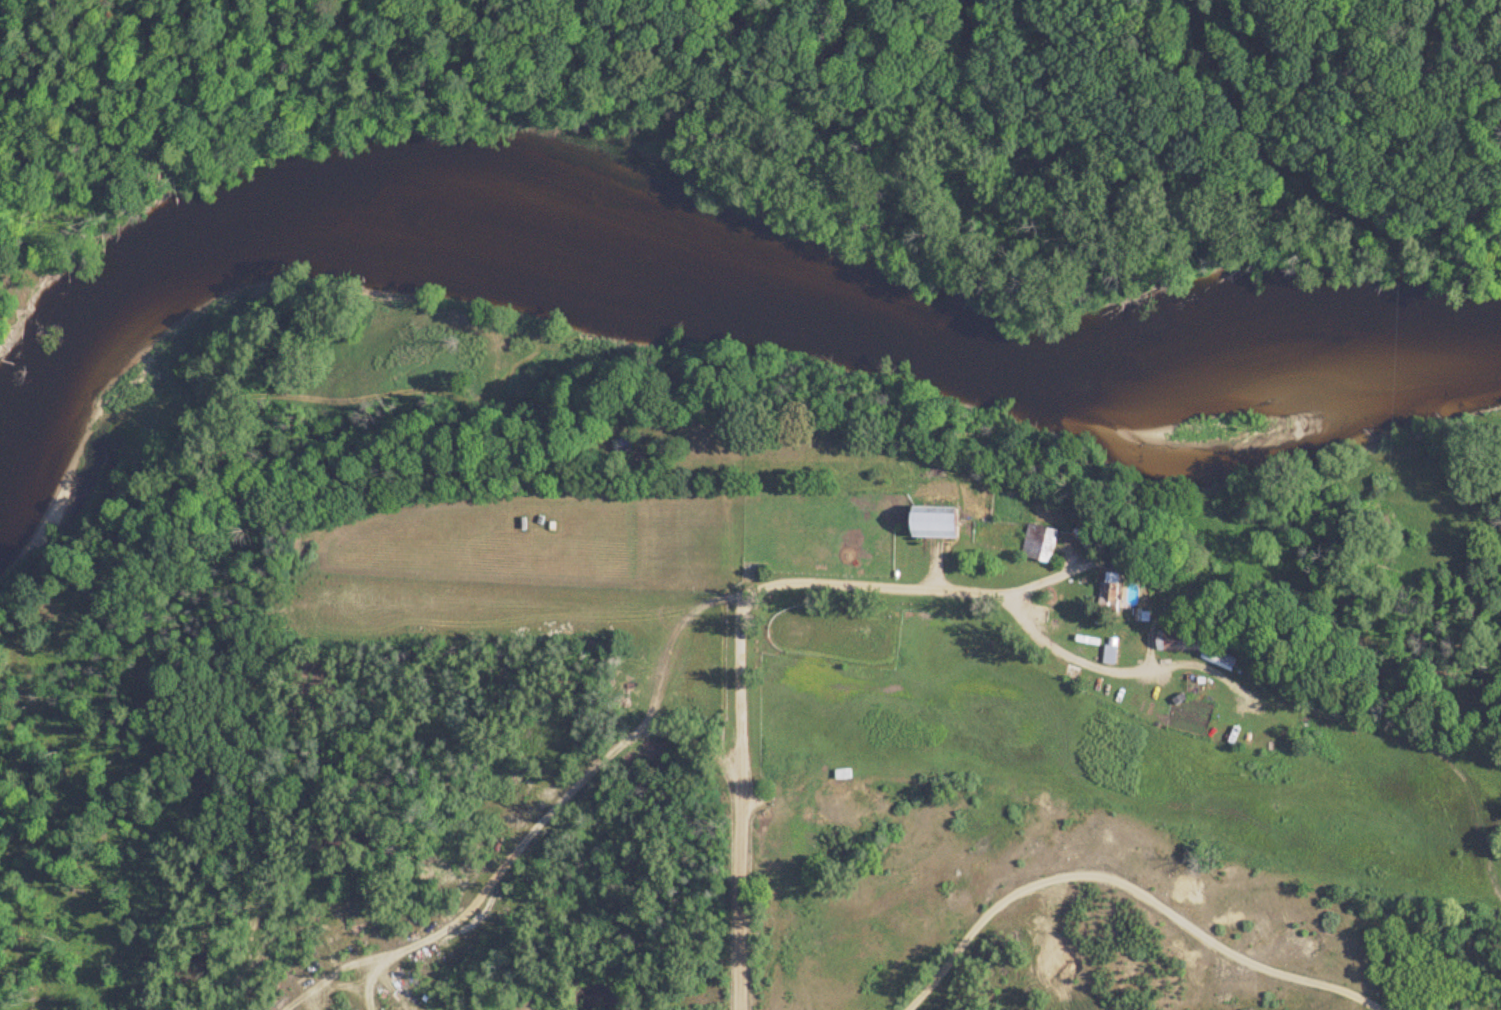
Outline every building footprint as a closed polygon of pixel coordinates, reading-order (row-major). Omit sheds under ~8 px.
[(954,509),(908,509),(908,540),(954,540),(954,509)] [(1019,558),(1046,564),(1053,530),(1025,525),(1019,558)] [(1155,652),(1197,652),(1197,634),(1155,634),(1155,652)]
